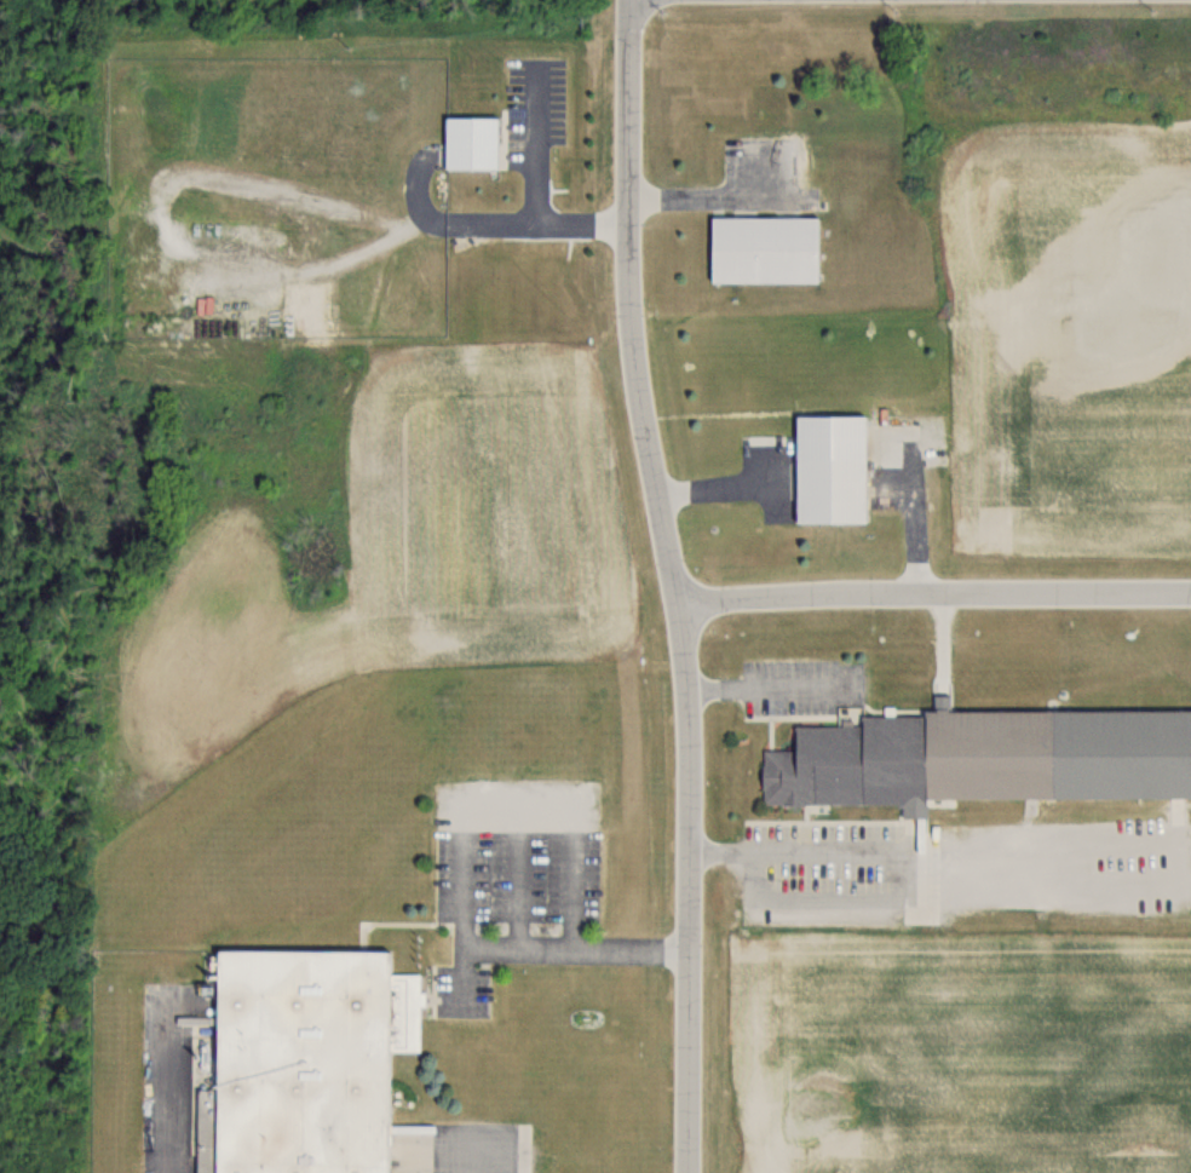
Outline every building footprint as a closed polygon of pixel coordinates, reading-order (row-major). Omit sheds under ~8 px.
[(819,217),(707,217),(707,282),(819,282),(819,217)] [(792,523),(864,523),(864,415),(792,415),(792,523)] [(1054,798),(1053,712),(839,713),(839,725),(792,726),(792,749),(761,749),(761,805),(924,804),(924,799),(1054,798)] [(389,1050),(419,1050),(419,974),(389,974),(389,951),(211,950),(209,1172),(388,1172),(389,1050)]
